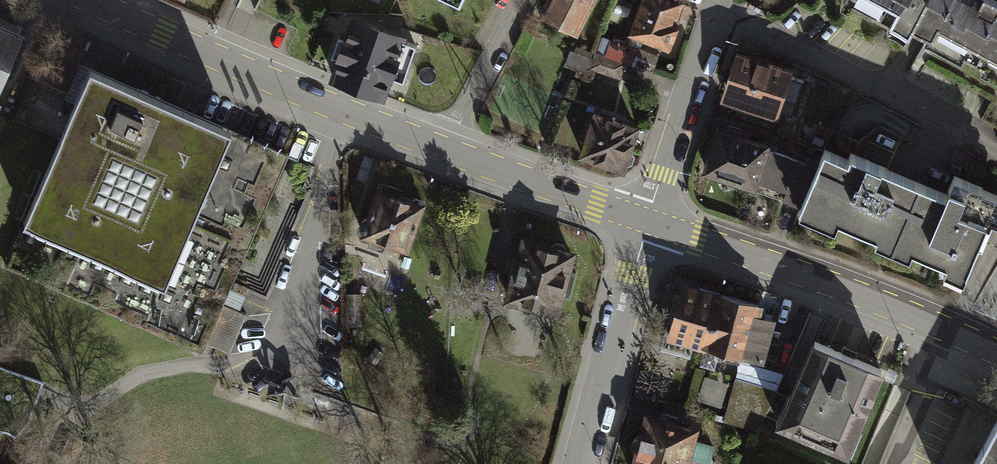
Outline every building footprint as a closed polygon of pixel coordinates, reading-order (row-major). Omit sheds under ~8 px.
[(600,0),(557,0),(556,2),(546,24),(580,40),(600,0)] [(669,0),(646,0),(631,37),(671,52),(678,32),(674,31),(683,6),(669,0)] [(885,15),(881,22),(899,32),(906,20),(916,0),(857,0),(885,15)] [(906,20),(929,33),(926,39),(957,55),(961,49),(971,54),(996,5),(996,0),(916,0),(906,20)] [(971,54),(979,59),(977,64),(996,75),(996,5),(971,54)] [(397,30),(346,12),(324,76),(375,94),(397,30)] [(0,28),(0,104),(28,40),(0,28)] [(640,50),(611,41),(605,57),(628,65),(634,67),(654,74),(659,57),(640,50)] [(605,57),(595,54),(590,70),(622,81),(628,65),(605,57)] [(791,73),(737,55),(722,103),(775,121),(791,73)] [(91,69),(5,265),(201,351),(287,154),(201,117),(91,69)] [(642,131),(595,115),(579,160),(627,176),(640,136),(642,131)] [(769,140),(714,122),(698,170),(753,188),(756,179),(782,187),(779,197),(792,201),(809,160),(777,148),(767,146),(769,140)] [(817,141),(809,160),(792,201),(829,216),(831,211),(872,227),(869,234),(886,241),(914,173),(885,162),(842,144),(840,150),(817,141)] [(914,173),(886,241),(904,249),(907,242),(941,256),(938,263),(957,271),(972,235),(977,237),(987,212),(994,215),(996,207),(996,192),(975,183),(976,179),(962,173),(948,168),(945,177),(942,176),(939,183),(914,173)] [(423,198),(374,182),(357,233),(376,239),(407,249),(423,198)] [(575,250),(519,234),(502,302),(556,317),(562,294),(571,296),(577,271),(569,270),(575,250)] [(758,296),(683,275),(667,333),(741,354),(758,296)] [(232,294),(217,347),(233,351),(248,298),(232,294)] [(886,366),(817,335),(781,415),(850,446),(886,366)] [(785,371),(740,361),(724,421),(761,431),(785,371)] [(708,375),(700,399),(723,406),(731,382),(708,375)] [(647,406),(633,463),(690,463),(701,420),(647,406)] [(979,463),(996,463),(996,430),(979,463)]
